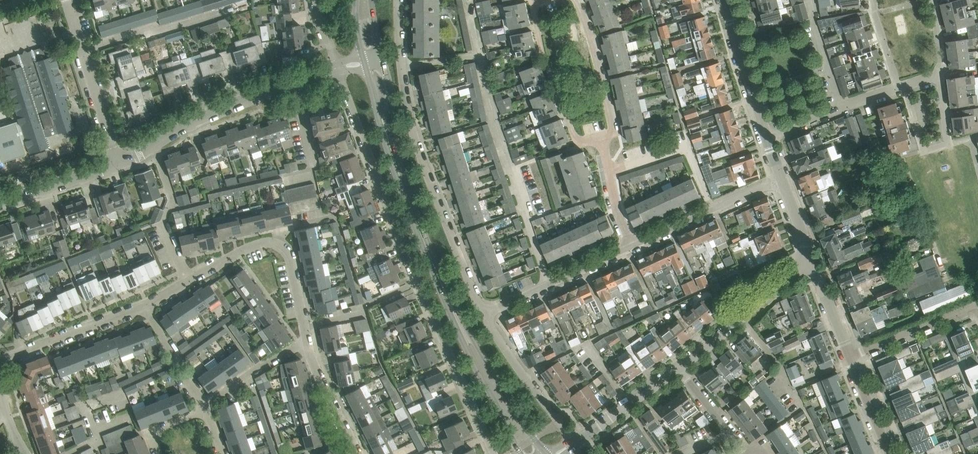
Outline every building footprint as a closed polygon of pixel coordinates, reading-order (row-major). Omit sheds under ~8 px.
[(96,11),(102,9),(104,15),(109,14),(108,10),(105,0),(93,0),(96,11)] [(108,10),(112,9),(111,7),(118,5),(117,0),(105,0),(108,10)] [(201,1),(204,12),(215,8),(212,0),(203,0),(201,1)] [(275,15),(276,22),(289,20),(288,13),(298,12),(298,8),(299,8),(298,0),(278,3),(279,14),(275,15)] [(415,56),(437,56),(436,0),(418,0),(418,2),(415,2),(415,11),(418,11),(418,17),(415,17),(415,26),(418,26),(418,32),(415,32),(415,41),(419,41),(419,47),(415,47),(415,56)] [(476,3),(478,9),(491,6),(490,0),(488,0),(476,3)] [(518,0),(504,3),(508,18),(528,13),(525,2),(518,3),(518,0)] [(610,0),(593,7),(595,14),(592,15),(594,20),(615,13),(610,0)] [(652,1),(654,8),(661,6),(660,0),(657,0),(652,1)] [(672,7),(675,18),(682,16),(682,15),(694,12),(703,10),(701,0),(698,0),(684,4),(684,3),(672,7)] [(782,0),(774,0),(753,6),(754,10),(760,9),(761,14),(779,9),(784,8),(782,0)] [(818,1),(820,11),(828,10),(827,6),(831,5),(830,0),(826,0),(818,1)] [(842,8),(861,5),(860,0),(841,0),(842,8)] [(944,17),(966,12),(964,5),(969,4),(968,0),(960,0),(941,5),(944,17)] [(201,1),(190,4),(193,15),(204,12),(201,1)] [(804,2),(792,5),(794,5),(799,21),(809,18),(805,7),(806,7),(804,2)] [(184,6),(179,7),(182,18),(188,17),(184,6)] [(491,6),(478,9),(479,16),(493,13),(491,6)] [(179,7),(173,9),(177,20),(182,18),(179,7)] [(783,24),(779,9),(761,14),(763,20),(757,21),(759,26),(767,23),(768,28),(769,30),(784,26),(783,24)] [(150,10),(144,12),(148,23),(153,22),(150,10)] [(168,11),(162,12),(166,24),(171,22),(168,11)] [(860,11),(818,21),(820,29),(835,24),(842,22),(845,32),(864,26),(867,24),(864,14),(862,15),(860,11)] [(144,12),(139,14),(142,25),(148,23),(144,12)] [(966,12),(944,17),(948,30),(974,23),(973,17),(968,18),(966,12)] [(505,33),(511,32),(524,29),(523,26),(530,25),(528,13),(508,18),(502,19),(505,30),(505,33)] [(615,13),(594,20),(596,25),(599,24),(602,31),(619,25),(615,13)] [(663,15),(656,17),(658,24),(665,22),(663,15)] [(705,16),(680,23),(682,33),(691,30),(691,31),(708,26),(705,16)] [(128,17),(123,19),(126,30),(131,28),(128,17)] [(123,19),(117,21),(121,32),(126,30),(123,19)] [(289,20),(276,22),(277,29),(281,28),(283,39),(303,36),(302,29),(301,29),(300,25),(290,26),(289,20)] [(667,24),(658,27),(662,39),(670,36),(667,24)] [(107,36),(104,25),(98,26),(102,37),(107,36)] [(209,25),(200,28),(203,37),(212,34),(209,25)] [(672,41),(673,47),(711,36),(708,26),(691,31),(693,35),(672,41)] [(864,26),(845,32),(849,42),(872,34),(871,29),(865,31),(864,26)] [(496,28),(482,31),(483,38),(497,35),(496,28)] [(524,29),(511,32),(514,46),(534,42),(532,31),(525,32),(524,29)] [(170,35),(165,36),(167,42),(184,37),(182,31),(170,35)] [(622,31),(603,35),(605,43),(602,44),(603,49),(625,43),(622,31)] [(872,34),(849,42),(852,51),(870,45),(868,40),(873,38),(872,34)] [(497,35),(483,38),(485,45),(499,42),(497,35)] [(165,36),(148,42),(150,48),(167,42),(165,36)] [(285,50),(281,50),(282,58),(294,56),(293,49),(303,48),(303,43),(304,43),(303,36),(283,39),(285,50)] [(711,36),(673,47),(675,52),(696,46),(697,50),(713,46),(711,36)] [(249,37),(242,40),(249,64),(255,62),(257,66),(268,63),(265,53),(261,42),(251,46),(249,37)] [(948,47),(949,55),(968,52),(967,46),(974,45),(973,38),(947,42),(948,47)] [(237,50),(227,53),(233,73),(244,70),(243,66),(249,64),(242,40),(234,42),(237,50)] [(534,42),(514,46),(517,61),(531,58),(530,55),(537,54),(534,42)] [(625,43),(603,49),(605,54),(608,53),(610,61),(628,56),(625,43)] [(870,45),(852,51),(855,61),(878,53),(877,49),(872,50),(870,45)] [(713,46),(697,50),(698,55),(691,57),(684,59),(686,65),(693,63),(707,59),(716,56),(713,46)] [(116,63),(117,70),(142,62),(140,55),(132,57),(128,47),(108,53),(112,64),(116,63)] [(827,48),(830,58),(835,57),(832,47),(827,48)] [(1,163),(26,155),(22,145),(26,144),(30,154),(46,148),(50,147),(47,137),(60,133),(73,129),(63,99),(67,98),(54,56),(46,59),(43,50),(43,49),(42,48),(41,48),(40,48),(33,50),(31,50),(31,51),(19,55),(18,54),(17,55),(10,58),(9,58),(9,59),(8,59),(8,60),(8,61),(10,65),(3,68),(3,67),(2,67),(1,67),(0,67),(0,71),(1,72),(3,72),(17,113),(20,124),(7,128),(5,123),(0,125),(0,129),(1,130),(0,130),(0,160),(1,163)] [(214,48),(207,50),(215,75),(221,73),(222,77),(233,73),(227,53),(217,56),(214,48)] [(661,48),(656,49),(658,57),(659,62),(665,61),(663,56),(661,48)] [(202,61),(193,64),(199,84),(210,81),(208,77),(215,75),(207,50),(200,53),(202,61)] [(968,52),(949,55),(950,62),(950,68),(977,64),(976,58),(969,59),(968,52)] [(148,53),(141,55),(142,61),(150,58),(148,53)] [(878,53),(855,61),(858,71),(876,65),(875,59),(880,57),(878,53)] [(628,56),(610,61),(612,68),(609,69),(610,75),(632,69),(628,56)] [(674,57),(667,59),(670,69),(677,68),(674,57)] [(833,68),(839,66),(836,57),(835,57),(830,58),(833,68)] [(180,59),(173,61),(180,86),(187,84),(188,87),(199,84),(193,64),(182,67),(180,59)] [(503,60),(488,63),(490,68),(504,66),(503,60)] [(158,75),(161,85),(164,95),(175,91),(174,87),(180,86),(173,61),(161,65),(163,73),(158,75)] [(142,62),(117,70),(119,76),(116,77),(119,88),(139,82),(138,76),(145,74),(144,69),(142,62)] [(465,69),(466,74),(477,71),(475,62),(464,64),(465,69)] [(718,62),(689,72),(690,77),(703,73),(704,78),(721,72),(718,62)] [(532,63),(523,67),(518,69),(524,83),(544,75),(540,64),(533,66),(532,63)] [(839,66),(833,68),(837,78),(844,75),(849,73),(845,64),(839,66)] [(876,65),(858,71),(862,80),(885,72),(883,68),(878,70),(876,65)] [(660,68),(662,73),(664,80),(669,79),(667,71),(666,66),(660,68)] [(417,81),(418,85),(441,80),(439,70),(420,74),(422,80),(417,81)] [(477,71),(466,74),(468,84),(474,82),(474,83),(479,82),(477,71)] [(491,76),(494,83),(507,78),(504,71),(491,76)] [(676,87),(683,84),(684,84),(680,71),(672,74),(675,87),(676,87)] [(693,86),(695,91),(724,82),(721,72),(704,78),(706,82),(693,86)] [(885,72),(862,80),(865,90),(883,84),(881,78),(886,77),(885,72)] [(633,74),(611,79),(612,84),(616,83),(617,91),(636,87),(633,74)] [(544,75),(524,83),(529,96),(543,91),(542,88),(548,86),(544,75)] [(844,75),(837,78),(840,87),(847,85),(844,75)] [(948,79),(950,93),(966,91),(975,89),(975,83),(974,76),(948,79)] [(669,79),(664,80),(666,90),(667,93),(673,92),(672,88),(669,79)] [(441,80),(418,85),(419,90),(424,89),(425,94),(443,90),(441,80)] [(139,82),(119,88),(122,99),(126,98),(128,104),(153,96),(151,89),(142,92),(139,82)] [(469,88),(470,93),(470,94),(481,91),(479,82),(474,83),(475,87),(469,88)] [(724,82),(695,91),(695,92),(696,91),(697,96),(709,93),(711,97),(727,92),(724,82)] [(683,84),(676,87),(676,89),(679,96),(684,95),(683,95),(687,94),(685,86),(684,87),(683,84)] [(847,85),(840,87),(843,97),(850,95),(847,85)] [(616,99),(617,104),(639,100),(636,87),(617,91),(619,99),(616,99)] [(950,93),(951,107),(977,103),(977,102),(977,89),(975,89),(966,91),(950,93)] [(421,101),(422,105),(446,100),(443,90),(425,94),(426,100),(421,101)] [(481,91),(470,94),(471,98),(477,97),(478,102),(473,103),(473,104),(483,102),(481,91)] [(543,91),(529,96),(535,110),(555,102),(550,91),(544,94),(543,91)] [(701,106),(703,111),(731,102),(727,92),(711,97),(712,102),(701,106)] [(153,96),(128,104),(130,110),(126,112),(130,123),(150,116),(147,106),(155,104),(153,96)] [(510,97),(497,102),(499,108),(512,103),(510,97)] [(446,100),(422,105),(423,110),(428,109),(429,114),(448,110),(446,100)] [(641,112),(639,100),(617,104),(618,109),(621,109),(623,116),(641,112)] [(483,102),(473,104),(474,108),(473,108),(475,114),(485,112),(483,102)] [(535,110),(530,112),(535,125),(540,123),(553,118),(552,116),(559,113),(555,102),(535,110)] [(878,108),(880,113),(892,154),(910,148),(907,139),(910,138),(907,128),(909,127),(907,120),(904,121),(901,111),(899,112),(896,102),(878,108)] [(512,103),(499,108),(501,114),(514,109),(512,103)] [(696,108),(684,112),(686,119),(699,115),(696,108)] [(961,110),(962,116),(953,118),(955,133),(977,130),(977,108),(961,110)] [(687,122),(689,128),(718,119),(719,124),(736,119),(733,109),(700,119),(700,117),(687,122)] [(426,121),(427,126),(450,120),(448,110),(429,114),(431,120),(426,121)] [(339,111),(310,117),(314,136),(317,135),(318,137),(314,139),(316,144),(319,143),(323,156),(318,158),(319,163),(325,161),(331,159),(336,157),(354,150),(347,132),(343,134),(341,130),(343,129),(339,111)] [(485,112),(475,114),(476,118),(481,117),(482,122),(487,120),(485,112)] [(621,125),(623,130),(644,125),(641,112),(623,116),(625,124),(621,125)] [(843,116),(836,119),(838,125),(845,122),(843,116)] [(844,119),(849,132),(857,129),(856,126),(852,116),(844,119)] [(277,118),(275,119),(281,137),(285,149),(293,146),(291,138),(285,120),(281,122),(280,120),(277,121),(277,118)] [(553,118),(540,123),(546,137),(565,129),(561,119),(554,121),(553,118)] [(269,126),(266,127),(272,145),(271,145),(273,149),(282,146),(284,149),(285,149),(281,137),(275,119),(270,121),(271,123),(268,124),(269,126)] [(708,137),(709,138),(739,128),(736,119),(719,124),(721,129),(711,132),(712,136),(708,137)] [(450,120),(427,126),(428,130),(433,128),(434,135),(452,130),(450,120)] [(247,129),(244,130),(249,147),(251,153),(261,150),(258,139),(254,126),(253,126),(252,122),(248,123),(249,126),(246,126),(247,129)] [(479,131),(480,137),(491,133),(488,124),(483,125),(484,129),(479,131)] [(256,125),(254,126),(258,139),(261,150),(266,148),(266,147),(271,145),(272,150),(273,149),(271,145),(272,145),(266,127),(260,129),(260,126),(257,127),(256,125)] [(517,125),(504,130),(507,136),(520,131),(517,125)] [(644,125),(623,130),(624,135),(627,134),(629,142),(647,138),(644,125)] [(234,128),(232,129),(238,147),(242,146),(244,150),(249,148),(251,153),(249,147),(244,130),(238,131),(238,129),(235,130),(234,128)] [(739,128),(709,138),(710,143),(724,139),(725,143),(742,138),(739,128)] [(226,135),(223,136),(228,151),(229,155),(233,153),(232,149),(238,147),(232,129),(228,130),(228,132),(226,133),(226,135)] [(565,129),(546,137),(552,151),(567,145),(566,142),(569,141),(565,129)] [(849,132),(844,134),(846,140),(852,138),(854,145),(861,143),(857,129),(849,132)] [(520,131),(507,136),(509,143),(522,138),(520,131)] [(701,132),(691,135),(694,143),(702,140),(703,140),(701,132)] [(437,145),(438,149),(461,142),(458,133),(440,138),(441,144),(437,145)] [(491,133),(480,137),(484,146),(489,144),(494,142),(491,133)] [(811,133),(792,140),(788,142),(793,154),(822,142),(820,137),(813,139),(811,133)] [(214,135),(211,136),(217,153),(219,161),(225,159),(224,156),(229,155),(228,151),(223,136),(218,138),(217,136),(215,137),(214,135)] [(202,144),(205,153),(208,162),(209,161),(210,164),(219,161),(217,153),(211,136),(207,137),(208,139),(205,140),(206,142),(202,144)] [(727,148),(720,150),(712,153),(714,159),(745,148),(742,138),(725,143),(727,148)] [(461,142),(438,149),(439,154),(444,152),(446,158),(464,152),(461,142)] [(494,142),(489,144),(490,149),(485,150),(487,156),(498,153),(494,142)] [(851,147),(854,153),(863,149),(861,143),(851,147)] [(833,145),(827,148),(833,160),(839,157),(833,145)] [(189,152),(186,154),(192,172),(196,170),(195,166),(200,164),(194,146),(188,148),(189,152)] [(808,156),(801,158),(792,162),(795,170),(796,169),(798,173),(807,170),(831,159),(827,148),(819,152),(820,155),(810,160),(808,156)] [(30,156),(31,159),(32,160),(32,161),(33,161),(34,161),(46,157),(47,157),(47,156),(48,155),(47,154),(46,151),(30,156)] [(179,151),(174,153),(180,171),(181,175),(192,172),(186,154),(181,155),(179,151)] [(563,153),(551,157),(553,161),(560,159),(574,202),(598,194),(595,186),(592,187),(588,175),(591,174),(588,165),(585,166),(583,161),(586,160),(583,151),(564,157),(563,153)] [(443,165),(444,169),(467,162),(464,152),(446,158),(448,163),(443,165)] [(169,159),(164,161),(170,179),(176,177),(175,173),(180,171),(174,153),(170,154),(171,156),(168,157),(169,159)] [(498,153),(487,156),(488,160),(494,158),(496,164),(501,162),(498,153)] [(526,153),(513,158),(516,165),(529,160),(526,153)] [(756,165),(752,153),(731,160),(733,165),(726,167),(728,175),(729,175),(756,165)] [(344,173),(360,167),(356,156),(340,161),(344,173)] [(682,156),(672,159),(676,169),(681,168),(679,163),(684,161),(682,156)] [(672,159),(662,162),(664,167),(669,166),(671,171),(676,169),(672,159)] [(467,162),(444,169),(445,173),(450,172),(452,177),(470,172),(467,162)] [(662,162),(652,166),(656,176),(661,174),(660,169),(664,167),(662,162)] [(709,163),(701,166),(707,183),(715,180),(712,172),(709,163)] [(729,175),(728,175),(715,180),(707,183),(713,198),(721,195),(717,184),(731,181),(732,182),(737,180),(739,185),(740,185),(740,186),(746,184),(746,182),(760,178),(756,165),(729,175)] [(652,166),(642,169),(647,179),(656,176),(652,166)] [(334,188),(337,194),(348,190),(346,185),(364,178),(360,167),(344,173),(335,176),(339,187),(334,188)] [(491,171),(493,175),(504,172),(503,167),(491,171)] [(144,203),(161,197),(151,169),(135,174),(144,203)] [(642,169),(633,172),(637,182),(647,179),(642,169)] [(476,170),(470,172),(452,177),(454,183),(449,184),(452,193),(456,191),(458,197),(476,191),(473,182),(479,180),(476,170)] [(818,170),(807,174),(798,178),(805,194),(819,189),(819,190),(825,187),(834,183),(830,172),(820,176),(818,170)] [(504,172),(493,175),(494,180),(501,178),(502,183),(507,181),(504,172)] [(633,172),(623,175),(626,180),(630,178),(632,184),(637,182),(633,172)] [(214,175),(209,177),(213,189),(219,188),(214,175)] [(213,189),(209,177),(202,179),(207,191),(213,189)] [(225,179),(226,182),(227,186),(237,184),(236,177),(225,179)] [(692,178),(682,183),(690,200),(695,198),(697,202),(703,200),(700,194),(692,178)] [(905,179),(901,181),(904,190),(909,188),(905,179)] [(116,191),(110,193),(116,210),(126,207),(127,210),(133,208),(125,183),(114,186),(116,191)] [(309,198),(311,198),(317,196),(314,183),(306,185),(309,198)] [(682,183),(673,187),(683,209),(687,207),(685,202),(690,200),(682,183)] [(306,185),(299,187),(302,200),(305,199),(309,198),(306,185)] [(498,190),(500,194),(510,191),(509,186),(498,190)] [(199,196),(196,187),(188,189),(191,198),(191,199),(192,203),(200,201),(199,196)] [(302,200),(299,187),(292,188),(295,201),(299,200),(302,200)] [(673,187),(664,191),(672,209),(677,206),(679,211),(683,209),(673,187)] [(293,202),(295,201),(292,188),(286,190),(286,192),(289,203),(293,202)] [(806,197),(810,208),(823,203),(821,198),(829,194),(830,198),(837,195),(835,190),(830,192),(829,188),(806,197)] [(350,208),(357,206),(372,200),(368,189),(350,196),(348,190),(337,194),(339,200),(344,198),(348,209),(350,208)] [(456,208),(479,201),(476,191),(458,197),(460,202),(455,204),(456,208)] [(505,201),(502,202),(503,204),(508,203),(508,202),(514,201),(510,191),(502,194),(505,201)] [(664,191),(655,196),(664,217),(668,215),(666,211),(672,209),(664,191)] [(283,201),(274,203),(276,208),(279,224),(284,223),(284,226),(292,224),(290,215),(296,214),(293,202),(289,203),(286,192),(281,193),(283,201)] [(94,202),(97,211),(99,216),(106,213),(107,216),(108,218),(111,219),(115,219),(118,218),(116,210),(110,193),(99,196),(100,200),(94,202)] [(187,193),(176,197),(180,206),(190,203),(187,193)] [(314,210),(320,209),(317,196),(311,198),(314,210)] [(655,196),(645,200),(653,217),(658,215),(660,219),(664,217),(655,196)] [(755,207),(742,211),(745,218),(772,209),(767,196),(753,202),(755,207)] [(85,198),(73,202),(80,221),(91,217),(94,225),(99,223),(94,207),(89,209),(85,198)] [(311,198),(309,198),(305,199),(308,212),(314,210),(311,198)] [(302,213),(308,212),(305,199),(302,200),(299,200),(302,213)] [(293,202),(296,214),(302,213),(299,200),(295,201),(293,202)] [(350,208),(350,209),(354,220),(359,218),(361,217),(361,218),(367,215),(376,212),(372,200),(357,206),(350,208)] [(645,200),(636,204),(646,226),(650,224),(648,219),(653,217),(645,200)] [(464,216),(482,211),(479,201),(456,208),(458,212),(462,211),(464,216)] [(514,201),(508,202),(508,203),(503,204),(506,214),(517,211),(514,201)] [(62,205),(65,215),(65,217),(60,219),(65,234),(71,232),(68,225),(80,221),(73,202),(62,205)] [(823,203),(810,208),(814,218),(835,210),(832,202),(824,205),(823,203)] [(262,204),(250,207),(254,230),(259,229),(260,231),(267,229),(263,211),(262,204)] [(636,204),(635,204),(626,209),(634,226),(640,223),(642,228),(646,226),(636,204)] [(851,211),(840,215),(844,225),(863,218),(862,217),(875,213),(872,204),(851,211)] [(580,205),(569,208),(572,213),(581,210),(580,205)] [(150,225),(156,223),(160,221),(164,210),(157,207),(151,220),(149,225),(150,225)] [(242,209),(237,210),(239,217),(243,235),(251,233),(250,231),(254,230),(250,207),(242,209)] [(276,208),(263,211),(267,229),(275,228),(275,225),(279,224),(276,208)] [(560,211),(562,216),(572,213),(569,208),(560,211)] [(185,209),(173,212),(176,224),(182,223),(180,214),(186,213),(185,209)] [(772,209),(745,218),(748,226),(754,223),(760,221),(762,226),(757,228),(758,233),(774,227),(772,222),(777,221),(772,209)] [(49,210),(22,218),(27,233),(23,234),(25,242),(29,241),(56,232),(49,210)] [(904,216),(902,210),(896,211),(898,218),(904,216)] [(482,211),(464,216),(466,222),(461,223),(463,229),(469,227),(469,226),(485,221),(482,211)] [(606,215),(597,219),(607,240),(610,239),(608,234),(614,232),(606,215)] [(243,235),(239,217),(226,220),(230,236),(235,234),(235,237),(243,235)] [(354,220),(350,221),(352,227),(356,226),(361,224),(359,218),(354,220)] [(597,219),(588,223),(595,240),(600,238),(602,242),(607,240),(597,219)] [(716,219),(707,223),(717,245),(719,245),(726,241),(716,219)] [(226,220),(214,223),(215,228),(218,241),(219,241),(226,239),(226,236),(230,236),(226,220)] [(6,248),(5,244),(17,240),(11,222),(2,225),(2,226),(0,227),(0,249),(6,248)] [(336,222),(330,224),(332,231),(322,233),(323,238),(336,235),(340,234),(336,222)] [(204,231),(203,231),(207,249),(215,247),(215,245),(219,244),(219,241),(218,241),(215,228),(214,223),(209,224),(210,229),(204,231)] [(588,223),(578,227),(588,249),(592,247),(590,243),(595,240),(588,223)] [(707,223),(697,228),(708,251),(713,249),(713,247),(717,245),(707,223)] [(360,230),(364,242),(385,234),(383,230),(379,232),(376,225),(377,225),(377,224),(360,230)] [(465,239),(466,243),(489,235),(485,225),(467,232),(470,237),(465,239)] [(295,231),(295,233),(296,236),(298,236),(299,243),(316,239),(313,227),(295,231)] [(578,227),(569,232),(577,249),(582,246),(584,251),(588,249),(578,227)] [(842,241),(860,234),(867,231),(865,227),(858,229),(857,228),(845,234),(843,229),(840,229),(835,231),(836,233),(821,239),(824,246),(825,246),(825,248),(842,241)] [(697,228),(688,232),(695,247),(698,254),(703,252),(708,264),(713,261),(712,260),(712,259),(697,228)] [(748,237),(739,241),(742,248),(751,245),(755,256),(758,263),(756,264),(757,265),(767,260),(764,253),(781,246),(775,229),(765,233),(756,237),(757,238),(749,241),(748,237)] [(20,230),(14,232),(17,240),(17,239),(21,238),(22,238),(20,230)] [(143,231),(131,235),(134,241),(145,236),(143,231)] [(203,231),(191,234),(195,250),(199,249),(200,251),(207,249),(203,231)] [(569,232),(560,236),(569,257),(573,256),(571,251),(577,249),(569,232)] [(688,232),(678,236),(688,259),(691,263),(695,261),(693,256),(698,254),(695,247),(688,232)] [(191,234),(179,237),(183,255),(191,253),(190,251),(195,250),(191,234)] [(351,258),(353,267),(358,265),(363,263),(367,261),(371,259),(385,253),(383,248),(385,247),(385,246),(384,247),(382,239),(386,238),(385,234),(364,242),(369,252),(364,254),(360,256),(362,260),(357,263),(356,257),(351,258)] [(731,237),(734,242),(734,243),(735,242),(741,240),(738,234),(731,237)] [(100,244),(107,241),(104,235),(98,238),(100,244)] [(131,235),(120,240),(122,245),(134,241),(131,235)] [(489,235),(466,243),(468,248),(473,246),(475,251),(492,244),(489,235)] [(560,236),(550,240),(558,257),(563,255),(565,259),(569,257),(560,236)] [(65,238),(53,242),(58,258),(58,259),(59,258),(70,255),(65,238)] [(301,250),(299,250),(300,256),(319,252),(316,239),(299,243),(301,250)] [(120,240),(109,244),(111,250),(122,245),(120,240)] [(550,240),(541,244),(548,260),(547,261),(550,267),(555,264),(553,260),(558,257),(550,240)] [(842,241),(825,248),(830,258),(829,258),(832,266),(875,247),(872,240),(861,244),(860,242),(845,248),(842,241)] [(679,267),(684,264),(675,243),(665,248),(675,268),(677,274),(682,272),(679,267)] [(109,244),(97,248),(100,254),(111,250),(109,244)] [(472,258),(474,262),(496,254),(492,244),(475,251),(477,257),(472,258)] [(337,256),(338,260),(347,259),(343,246),(339,247),(339,248),(340,251),(341,255),(337,256)] [(97,248),(86,253),(88,258),(100,254),(97,248)] [(665,248),(656,252),(669,281),(672,287),(677,285),(670,270),(675,268),(665,248)] [(319,252),(300,256),(301,261),(303,260),(304,267),(321,263),(319,252)] [(656,252),(646,256),(654,272),(658,280),(663,278),(665,283),(669,281),(656,252)] [(86,253),(77,256),(80,263),(83,262),(84,264),(90,262),(88,258),(86,253)] [(371,259),(367,261),(370,267),(367,268),(372,279),(379,276),(398,268),(397,264),(392,266),(389,259),(390,259),(390,258),(388,259),(385,253),(371,259)] [(496,254),(474,262),(476,267),(480,265),(482,270),(500,263),(496,254)] [(859,262),(861,268),(883,260),(880,254),(859,262)] [(899,292),(941,277),(933,254),(919,259),(923,270),(915,274),(895,282),(896,285),(876,293),(879,300),(899,292)] [(726,266),(734,262),(731,255),(723,259),(726,266)] [(80,263),(77,256),(67,260),(71,267),(80,263)] [(646,256),(637,261),(650,290),(655,288),(649,274),(654,272),(646,256)] [(150,277),(144,264),(141,259),(130,264),(132,269),(139,284),(138,282),(150,277)] [(155,259),(144,264),(150,277),(161,272),(155,259)] [(347,259),(338,260),(340,264),(344,263),(346,271),(350,270),(347,259)] [(64,261),(55,265),(57,271),(66,268),(64,261)] [(25,272),(32,269),(30,263),(23,265),(25,272)] [(306,275),(304,275),(305,280),(324,276),(321,263),(304,267),(306,275)] [(480,277),(481,282),(504,273),(500,263),(482,270),(484,276),(480,277)] [(631,263),(622,268),(632,290),(636,288),(638,292),(644,290),(631,263)] [(46,268),(48,274),(48,275),(57,271),(55,265),(46,268)] [(230,278),(236,286),(237,288),(250,279),(243,269),(241,267),(236,271),(238,273),(230,278)] [(46,268),(34,273),(36,278),(48,274),(46,268)] [(379,276),(372,279),(373,279),(375,283),(381,281),(383,287),(379,289),(382,295),(400,287),(398,281),(399,280),(396,273),(400,271),(398,268),(379,276)] [(632,290),(622,268),(612,272),(624,297),(629,295),(627,292),(632,290)] [(128,289),(121,274),(119,269),(108,274),(109,277),(110,279),(115,290),(116,292),(127,287),(127,289),(128,289)] [(132,269),(121,274),(128,289),(139,284),(132,269)] [(350,270),(346,271),(348,279),(344,280),(345,284),(349,283),(353,282),(350,270)] [(837,276),(843,290),(860,283),(865,281),(870,279),(870,278),(878,276),(876,272),(869,275),(867,270),(853,276),(851,270),(846,272),(837,276)] [(93,272),(85,276),(94,296),(102,292),(98,282),(93,272)] [(612,272),(603,276),(610,292),(613,298),(618,295),(620,299),(624,298),(624,297),(612,272)] [(34,273),(23,277),(25,283),(36,278),(34,273)] [(504,273),(481,282),(483,286),(488,284),(490,290),(507,283),(504,273)] [(693,280),(690,281),(689,275),(680,279),(682,284),(687,294),(698,290),(693,280)] [(696,278),(698,282),(700,288),(709,284),(705,275),(696,278)] [(76,280),(79,286),(85,300),(94,296),(85,276),(76,280)] [(324,276),(305,280),(306,286),(308,285),(310,291),(326,288),(324,276)] [(603,276),(593,281),(603,303),(613,298),(610,292),(603,276)] [(23,277),(11,281),(14,287),(16,292),(27,287),(25,283),(23,277)] [(109,277),(98,282),(102,292),(103,292),(104,294),(115,290),(110,279),(109,277)] [(925,284),(913,288),(916,297),(946,286),(943,278),(925,284)] [(250,279),(237,288),(245,298),(259,287),(256,283),(254,284),(250,279)] [(14,287),(11,281),(7,283),(11,294),(16,292),(14,287)] [(720,281),(714,283),(717,290),(723,288),(720,281)] [(864,292),(863,288),(867,286),(865,281),(860,283),(843,290),(850,306),(863,300),(861,294),(864,292)] [(72,282),(63,286),(66,291),(66,292),(72,306),(81,302),(77,293),(75,287),(72,282)] [(215,282),(210,286),(213,290),(218,287),(215,282)] [(588,283),(578,287),(586,303),(590,301),(598,318),(602,316),(600,311),(601,311),(588,283)] [(966,283),(948,290),(920,301),(926,316),(972,298),(966,283)] [(199,289),(197,290),(208,306),(210,305),(219,299),(213,290),(210,286),(209,285),(203,289),(202,287),(199,289)] [(218,287),(213,290),(219,299),(220,300),(225,297),(218,287)] [(259,287),(245,298),(251,307),(246,311),(246,312),(264,298),(260,293),(263,291),(259,287)] [(578,287),(569,292),(582,321),(583,321),(582,320),(587,318),(581,305),(586,303),(578,287)] [(326,288),(310,291),(311,297),(313,297),(314,303),(331,300),(329,288),(327,289),(326,288)] [(191,297),(188,299),(198,313),(201,312),(208,306),(197,290),(193,293),(194,295),(191,297)] [(669,295),(664,297),(667,303),(677,299),(673,290),(668,293),(669,295)] [(781,301),(785,310),(785,311),(788,310),(789,312),(795,310),(810,304),(804,290),(781,301)] [(57,295),(58,299),(63,309),(72,306),(66,291),(57,295)] [(569,292),(560,296),(567,312),(571,310),(578,324),(582,321),(569,292)] [(356,293),(353,294),(356,305),(363,303),(361,293),(360,293),(357,294),(356,293)] [(560,296),(550,301),(565,334),(570,332),(565,321),(570,319),(567,312),(560,296)] [(225,297),(220,300),(223,303),(227,309),(231,306),(225,297)] [(385,305),(389,315),(391,319),(411,311),(405,297),(385,305)] [(664,297),(655,301),(658,308),(667,303),(664,297)] [(703,300),(693,308),(706,324),(716,316),(713,313),(718,309),(708,297),(704,301),(703,300)] [(264,298),(246,312),(253,321),(273,306),(270,302),(268,304),(264,298)] [(47,303),(48,306),(53,317),(64,312),(63,309),(58,299),(47,303)] [(180,302),(177,304),(188,320),(191,318),(198,313),(188,299),(182,303),(181,301),(180,302)] [(331,300),(314,303),(316,309),(318,309),(319,314),(336,310),(333,300),(332,301),(331,300)] [(33,303),(23,308),(25,314),(29,323),(32,331),(44,326),(43,324),(37,310),(33,303)] [(544,303),(535,307),(545,329),(550,327),(551,330),(556,327),(544,303)] [(172,310),(167,314),(178,329),(180,332),(185,329),(189,327),(191,325),(188,320),(177,304),(172,308),(173,309),(172,310)] [(235,304),(229,308),(237,318),(242,314),(235,304)] [(641,309),(643,315),(653,310),(650,304),(640,308),(641,309)] [(795,310),(789,312),(788,313),(794,327),(806,322),(815,318),(810,304),(795,310)] [(852,312),(857,323),(885,311),(888,310),(887,307),(884,308),(883,305),(870,310),(868,305),(852,312)] [(48,306),(37,310),(43,324),(54,319),(53,317),(48,306)] [(273,306),(253,321),(260,331),(278,317),(274,312),(277,311),(273,306)] [(885,311),(857,323),(862,335),(878,328),(885,325),(883,319),(888,317),(888,318),(902,312),(899,306),(888,310),(885,311)] [(535,307),(525,312),(541,345),(545,342),(540,331),(545,329),(535,307)] [(16,322),(17,326),(21,335),(32,331),(29,323),(25,314),(23,308),(18,310),(20,313),(18,314),(21,320),(16,322)] [(639,316),(643,315),(641,309),(640,308),(633,312),(636,318),(639,316)] [(673,312),(677,318),(683,313),(679,308),(673,312)] [(693,308),(684,315),(684,316),(692,325),(697,331),(706,324),(693,308)] [(525,312),(516,316),(523,331),(527,329),(535,347),(541,345),(525,312)] [(679,319),(669,327),(683,343),(692,335),(687,329),(692,325),(684,316),(684,315),(683,313),(677,318),(679,319)] [(164,318),(160,321),(170,335),(178,329),(167,314),(163,317),(164,318)] [(219,322),(222,326),(232,319),(230,315),(225,318),(219,322)] [(516,316),(506,320),(519,349),(524,346),(522,343),(527,340),(523,331),(516,316)] [(278,317),(260,331),(263,329),(270,338),(265,342),(285,327),(282,323),(280,325),(276,319),(278,318),(278,317)] [(613,319),(616,327),(624,323),(622,319),(620,320),(619,317),(613,319)] [(4,333),(13,322),(9,318),(5,322),(0,318),(0,329),(4,333)] [(366,319),(353,321),(357,333),(370,330),(366,319)] [(396,325),(400,334),(398,335),(402,345),(425,335),(420,321),(412,324),(410,319),(396,325)] [(603,321),(595,324),(600,335),(609,330),(607,326),(603,321)] [(228,326),(234,335),(239,331),(233,323),(228,326)] [(319,335),(320,341),(338,337),(336,325),(320,328),(321,335),(319,335)] [(683,343),(669,327),(660,334),(654,326),(650,329),(652,332),(655,337),(656,337),(663,348),(668,344),(673,350),(683,343)] [(144,327),(137,329),(144,347),(156,342),(150,327),(145,329),(144,327)] [(285,327),(265,342),(272,352),(290,339),(286,333),(288,332),(285,327)] [(952,328),(929,338),(930,340),(932,345),(946,339),(950,349),(970,341),(965,330),(954,334),(952,328)] [(131,334),(127,336),(132,351),(144,347),(137,329),(130,332),(131,334)] [(622,329),(615,332),(620,338),(624,336),(624,334),(622,329)] [(384,330),(375,334),(377,340),(386,336),(384,330)] [(780,330),(763,339),(770,348),(783,342),(785,341),(780,330)] [(239,331),(234,335),(241,344),(246,340),(239,331)] [(620,338),(615,332),(604,336),(608,342),(611,347),(620,340),(619,339),(620,338)] [(655,337),(652,332),(642,338),(646,344),(658,361),(668,354),(663,348),(656,337),(655,337)] [(821,333),(812,337),(802,341),(805,349),(812,347),(813,351),(826,345),(821,333)] [(549,337),(553,347),(556,354),(568,348),(564,339),(556,343),(553,335),(549,337)] [(740,348),(736,352),(742,360),(744,363),(755,354),(760,350),(748,335),(737,344),(740,348)] [(796,335),(785,341),(783,342),(785,347),(786,348),(800,342),(796,335)] [(132,351),(127,336),(122,338),(121,336),(114,338),(121,356),(123,362),(135,357),(132,351)] [(608,342),(604,336),(594,343),(598,349),(608,342)] [(626,347),(628,350),(629,352),(631,354),(638,365),(643,361),(647,368),(658,361),(646,344),(642,338),(641,336),(626,347)] [(186,341),(191,348),(201,340),(199,337),(189,344),(186,341)] [(338,337),(320,341),(321,346),(324,346),(325,352),(335,350),(337,356),(349,354),(347,346),(340,347),(338,337)] [(581,343),(578,337),(568,341),(571,347),(581,343)] [(108,338),(101,341),(108,358),(119,354),(120,356),(121,356),(114,338),(109,340),(108,338)] [(928,339),(921,342),(924,348),(931,346),(928,339)] [(246,340),(241,344),(248,354),(253,351),(246,340)] [(95,346),(90,347),(96,363),(108,358),(101,341),(94,343),(95,346)] [(186,341),(178,347),(183,354),(191,348),(186,341)] [(365,343),(367,349),(375,348),(373,341),(365,343)] [(974,352),(970,341),(950,349),(954,359),(932,368),(935,375),(944,371),(963,363),(960,357),(974,352)] [(608,342),(598,349),(601,354),(611,347),(608,342)] [(422,343),(413,347),(401,353),(405,359),(411,356),(414,363),(417,370),(422,367),(437,361),(431,347),(425,349),(422,343)] [(826,345),(813,351),(817,360),(821,369),(834,364),(826,345)] [(917,345),(911,347),(913,353),(919,351),(917,345)] [(878,366),(883,377),(903,369),(898,359),(912,353),(909,346),(887,356),(889,362),(878,366)] [(85,347),(78,350),(84,367),(96,363),(90,347),(86,349),(85,347)] [(553,347),(543,352),(546,359),(547,360),(556,355),(556,354),(553,347)] [(239,349),(229,356),(240,371),(246,367),(245,365),(249,362),(239,349)] [(71,354),(67,356),(73,372),(84,367),(78,350),(71,352),(71,354)] [(194,350),(185,357),(183,358),(187,363),(195,358),(198,356),(196,354),(194,350)] [(533,353),(537,363),(546,359),(543,352),(542,350),(533,354),(533,353)] [(629,352),(628,350),(618,357),(621,361),(632,378),(642,371),(638,365),(631,354),(629,352)] [(717,365),(723,373),(731,382),(734,378),(730,373),(737,368),(739,371),(744,367),(730,350),(720,357),(723,361),(717,365)] [(253,351),(248,354),(255,364),(260,361),(253,351)] [(533,353),(524,357),(530,367),(537,363),(533,353)] [(333,370),(334,375),(352,371),(359,370),(357,364),(351,365),(349,354),(337,356),(338,362),(334,362),(335,369),(333,370)] [(580,361),(576,354),(571,357),(576,364),(580,361)] [(21,380),(17,381),(21,391),(21,392),(24,402),(30,400),(44,395),(40,381),(54,376),(47,356),(26,363),(27,367),(21,380)] [(61,356),(54,359),(61,376),(73,372),(67,356),(62,358),(61,356)] [(229,356),(218,363),(228,377),(231,374),(233,376),(240,371),(229,356)] [(618,357),(608,363),(611,367),(611,368),(622,385),(632,378),(621,361),(618,357)] [(164,359),(151,365),(153,372),(167,365),(164,359)] [(300,359),(280,364),(281,377),(306,371),(304,363),(302,364),(300,359)] [(542,373),(550,383),(566,371),(559,361),(542,373)] [(218,363),(208,371),(219,386),(226,381),(224,379),(228,377),(218,363)] [(944,371),(935,375),(938,382),(960,372),(964,382),(977,376),(977,364),(965,369),(963,363),(944,371)] [(583,364),(582,364),(579,367),(584,373),(587,370),(583,364)] [(152,368),(140,373),(142,377),(153,372),(151,365),(150,365),(152,368)] [(796,365),(786,368),(794,387),(806,382),(803,375),(801,376),(796,365)] [(382,372),(380,366),(373,369),(376,375),(382,372)] [(712,390),(720,384),(725,380),(714,367),(707,373),(706,372),(701,376),(712,390)] [(171,368),(159,373),(162,379),(174,374),(171,368)] [(903,369),(883,377),(888,388),(898,383),(901,389),(923,380),(923,378),(931,375),(928,370),(907,379),(903,369)] [(587,370),(584,373),(588,380),(592,377),(587,370)] [(129,378),(130,382),(142,377),(140,373),(132,377),(130,371),(126,372),(129,378)] [(208,371),(198,378),(207,391),(211,389),(212,391),(219,386),(208,371)] [(306,371),(281,377),(282,378),(285,390),(307,383),(306,378),(308,378),(306,371)] [(352,371),(334,375),(335,380),(338,380),(339,386),(342,386),(346,394),(343,396),(359,388),(359,387),(357,388),(355,383),(352,371)] [(566,371),(550,383),(556,393),(573,381),(566,371)] [(442,372),(418,382),(421,388),(426,400),(433,397),(438,395),(435,390),(440,388),(440,389),(442,388),(442,387),(447,385),(442,372)] [(761,372),(755,377),(759,383),(766,378),(761,372)] [(159,373),(148,379),(149,382),(161,377),(162,380),(162,379),(159,373)] [(603,373),(599,376),(604,383),(608,380),(603,373)] [(838,373),(817,382),(822,394),(840,387),(837,380),(840,378),(838,373)] [(267,374),(255,378),(257,385),(269,381),(267,374)] [(957,405),(977,396),(974,391),(977,389),(977,376),(964,382),(968,392),(955,398),(957,405)] [(59,389),(64,387),(61,378),(59,379),(59,377),(53,379),(56,387),(59,386),(59,389)] [(109,380),(103,383),(107,393),(113,391),(119,389),(115,377),(109,379),(109,380)] [(115,377),(119,389),(119,387),(130,382),(129,378),(117,383),(115,377)] [(399,391),(415,384),(412,378),(396,385),(399,391)] [(389,380),(383,383),(386,388),(391,385),(389,380)] [(912,392),(926,386),(923,380),(901,389),(903,395),(892,399),(897,410),(916,402),(912,392)] [(269,381),(257,385),(261,397),(265,395),(264,391),(263,389),(271,386),(269,381)] [(573,381),(556,393),(564,403),(571,397),(580,390),(573,381)] [(765,382),(756,390),(760,395),(769,388),(765,382)] [(97,383),(91,386),(95,398),(107,393),(103,383),(97,385),(97,383)] [(307,383),(285,390),(288,402),(289,402),(313,395),(311,387),(308,388),(307,383)] [(605,387),(607,389),(613,397),(617,393),(610,383),(605,387)] [(136,384),(124,390),(127,395),(139,390),(138,387),(136,384)] [(359,388),(343,396),(345,401),(348,400),(351,406),(370,396),(371,395),(366,385),(359,388)] [(580,390),(571,397),(578,407),(594,395),(587,385),(580,390)] [(85,388),(88,397),(89,400),(95,398),(91,386),(85,388)] [(726,390),(730,395),(725,399),(729,405),(740,397),(736,391),(735,391),(731,386),(726,390)] [(840,387),(822,394),(827,406),(848,398),(846,393),(843,394),(840,387)] [(73,390),(77,401),(77,402),(83,400),(79,388),(73,390)] [(769,388),(760,395),(764,401),(774,394),(769,388)] [(680,394),(671,400),(684,419),(698,409),(684,389),(679,393),(680,394)] [(181,392),(169,397),(175,412),(179,410),(180,413),(188,410),(181,392)] [(774,394),(764,401),(767,405),(777,398),(774,394)] [(44,395),(30,400),(34,411),(44,408),(49,407),(44,395)] [(256,395),(250,397),(254,410),(261,407),(256,395)] [(313,395),(289,402),(292,414),(314,408),(312,403),(315,402),(313,395)] [(433,397),(419,403),(421,407),(421,409),(427,406),(430,412),(436,409),(439,416),(456,409),(450,396),(440,401),(438,395),(433,397)] [(594,395),(578,407),(585,417),(602,405),(594,395)] [(370,409),(376,406),(370,396),(351,406),(354,411),(351,413),(354,417),(370,409)] [(397,396),(391,399),(397,409),(403,407),(400,401),(397,396)] [(977,396),(957,405),(960,411),(968,408),(972,418),(973,417),(977,415),(977,399),(977,396)] [(169,397),(157,402),(164,419),(172,416),(171,414),(175,412),(169,397)] [(728,411),(734,418),(750,406),(744,398),(728,411)] [(777,398),(767,405),(772,410),(781,403),(777,398)] [(848,398),(827,406),(832,418),(850,411),(847,404),(850,402),(848,398)] [(954,398),(947,402),(949,408),(957,405),(954,398)] [(662,403),(656,407),(671,428),(684,419),(671,400),(663,406),(662,403)] [(157,402),(145,407),(152,422),(156,420),(157,422),(164,419),(157,402)] [(916,402),(897,410),(901,421),(912,417),(915,422),(937,413),(934,406),(921,412),(916,402)] [(218,416),(220,421),(238,415),(234,403),(217,409),(220,416),(218,416)] [(781,403),(772,410),(775,415),(785,407),(781,403)] [(944,409),(941,403),(935,406),(938,412),(944,409)] [(957,405),(949,408),(951,414),(960,411),(957,405)] [(76,406),(69,408),(64,410),(66,415),(78,411),(76,406)] [(376,420),(381,417),(376,406),(370,409),(354,417),(356,422),(358,421),(362,427),(376,420)] [(750,406),(734,418),(740,426),(756,413),(750,406)] [(145,407),(134,411),(141,429),(148,425),(147,423),(152,422),(145,407)] [(261,407),(254,410),(257,409),(261,421),(265,419),(261,407)] [(403,407),(397,409),(400,414),(403,420),(408,417),(405,412),(403,407)] [(785,407),(775,415),(779,420),(789,413),(785,407)] [(27,413),(31,425),(48,419),(44,408),(34,411),(27,413)] [(314,408),(292,414),(296,425),(301,424),(319,419),(317,412),(315,412),(314,408)] [(649,429),(647,431),(649,433),(654,430),(661,424),(650,409),(640,417),(649,429)] [(803,410),(798,413),(802,418),(806,415),(803,410)] [(78,411),(66,415),(68,421),(80,417),(78,411)] [(756,413),(740,426),(746,434),(762,421),(756,413)] [(842,419),(845,425),(835,429),(837,435),(847,431),(862,424),(861,420),(858,421),(854,413),(842,419)] [(906,432),(911,443),(930,435),(926,425),(940,420),(937,413),(915,422),(917,428),(906,432)] [(696,420),(700,428),(710,423),(704,414),(696,420)] [(238,415),(220,421),(221,426),(223,426),(226,432),(242,427),(238,415)] [(973,417),(977,427),(960,435),(963,441),(971,437),(971,438),(977,435),(977,415),(973,417)] [(364,439),(387,428),(381,417),(376,420),(362,427),(364,433),(362,434),(364,439)] [(403,420),(405,425),(411,423),(408,417),(403,420)] [(48,419),(31,425),(35,437),(55,430),(55,429),(52,430),(48,419)] [(319,419),(301,424),(304,436),(303,436),(303,437),(321,432),(319,427),(321,426),(319,419)] [(447,450),(443,452),(456,447),(456,446),(459,445),(456,439),(469,434),(463,420),(454,424),(445,428),(449,437),(442,440),(447,450)] [(762,421),(746,434),(752,441),(768,429),(762,421)] [(772,438),(776,444),(794,432),(787,423),(781,427),(780,425),(766,435),(769,439),(772,438)] [(822,424),(816,427),(823,441),(829,438),(822,424)] [(862,424),(847,431),(852,443),(864,437),(861,430),(865,429),(862,424)] [(71,429),(73,436),(85,432),(83,425),(71,429)] [(130,425),(125,427),(129,439),(135,436),(130,425)] [(608,446),(613,453),(618,453),(632,446),(632,445),(642,439),(646,436),(639,426),(634,429),(637,434),(628,439),(625,435),(608,446)] [(125,427),(119,429),(124,441),(125,441),(129,439),(125,427)] [(242,427),(226,432),(228,439),(226,440),(228,445),(246,439),(242,427)] [(386,441),(392,438),(387,428),(364,439),(367,444),(369,442),(372,449),(387,442),(386,441)] [(119,429),(113,431),(118,443),(124,441),(119,429)] [(814,429),(808,432),(810,437),(816,434),(814,429)] [(55,430),(35,437),(39,448),(56,442),(56,441),(59,440),(55,430)] [(649,433),(663,453),(664,453),(669,451),(654,430),(649,433)] [(113,431),(108,434),(112,446),(118,443),(113,431)] [(277,431),(273,433),(277,445),(283,442),(288,441),(288,440),(281,443),(279,438),(277,431)] [(85,432),(73,436),(76,444),(87,439),(85,432)] [(321,432),(303,437),(306,449),(322,445),(320,440),(323,439),(321,432)] [(673,435),(676,440),(679,447),(688,442),(685,435),(681,437),(677,432),(673,435)] [(776,444),(781,451),(778,452),(779,453),(785,453),(795,447),(800,443),(794,432),(776,444)] [(108,434),(102,436),(107,448),(112,446),(108,434)] [(129,439),(125,441),(129,453),(146,446),(144,438),(141,439),(139,434),(135,436),(129,439)] [(948,440),(934,445),(930,435),(911,443),(915,453),(916,453),(926,450),(928,453),(932,453),(951,446),(959,442),(958,438),(949,441),(948,440)] [(648,448),(652,446),(646,436),(642,439),(646,446),(648,448)] [(852,443),(857,453),(859,453),(872,448),(871,444),(867,445),(864,437),(852,443)] [(392,438),(386,441),(387,442),(372,449),(375,453),(388,453),(392,452),(398,449),(392,438)] [(419,438),(414,441),(417,447),(419,450),(424,448),(419,438)] [(963,441),(966,448),(974,444),(971,438),(963,441)] [(228,445),(230,450),(232,449),(233,453),(241,453),(250,451),(246,439),(228,445)] [(281,453),(286,453),(292,452),(288,441),(283,442),(277,445),(281,453)] [(39,448),(41,453),(56,453),(60,453),(65,450),(64,445),(58,447),(56,442),(39,448)] [(129,453),(130,453),(147,453),(149,452),(146,446),(129,453)] [(632,446),(618,453),(637,453),(632,446)]
